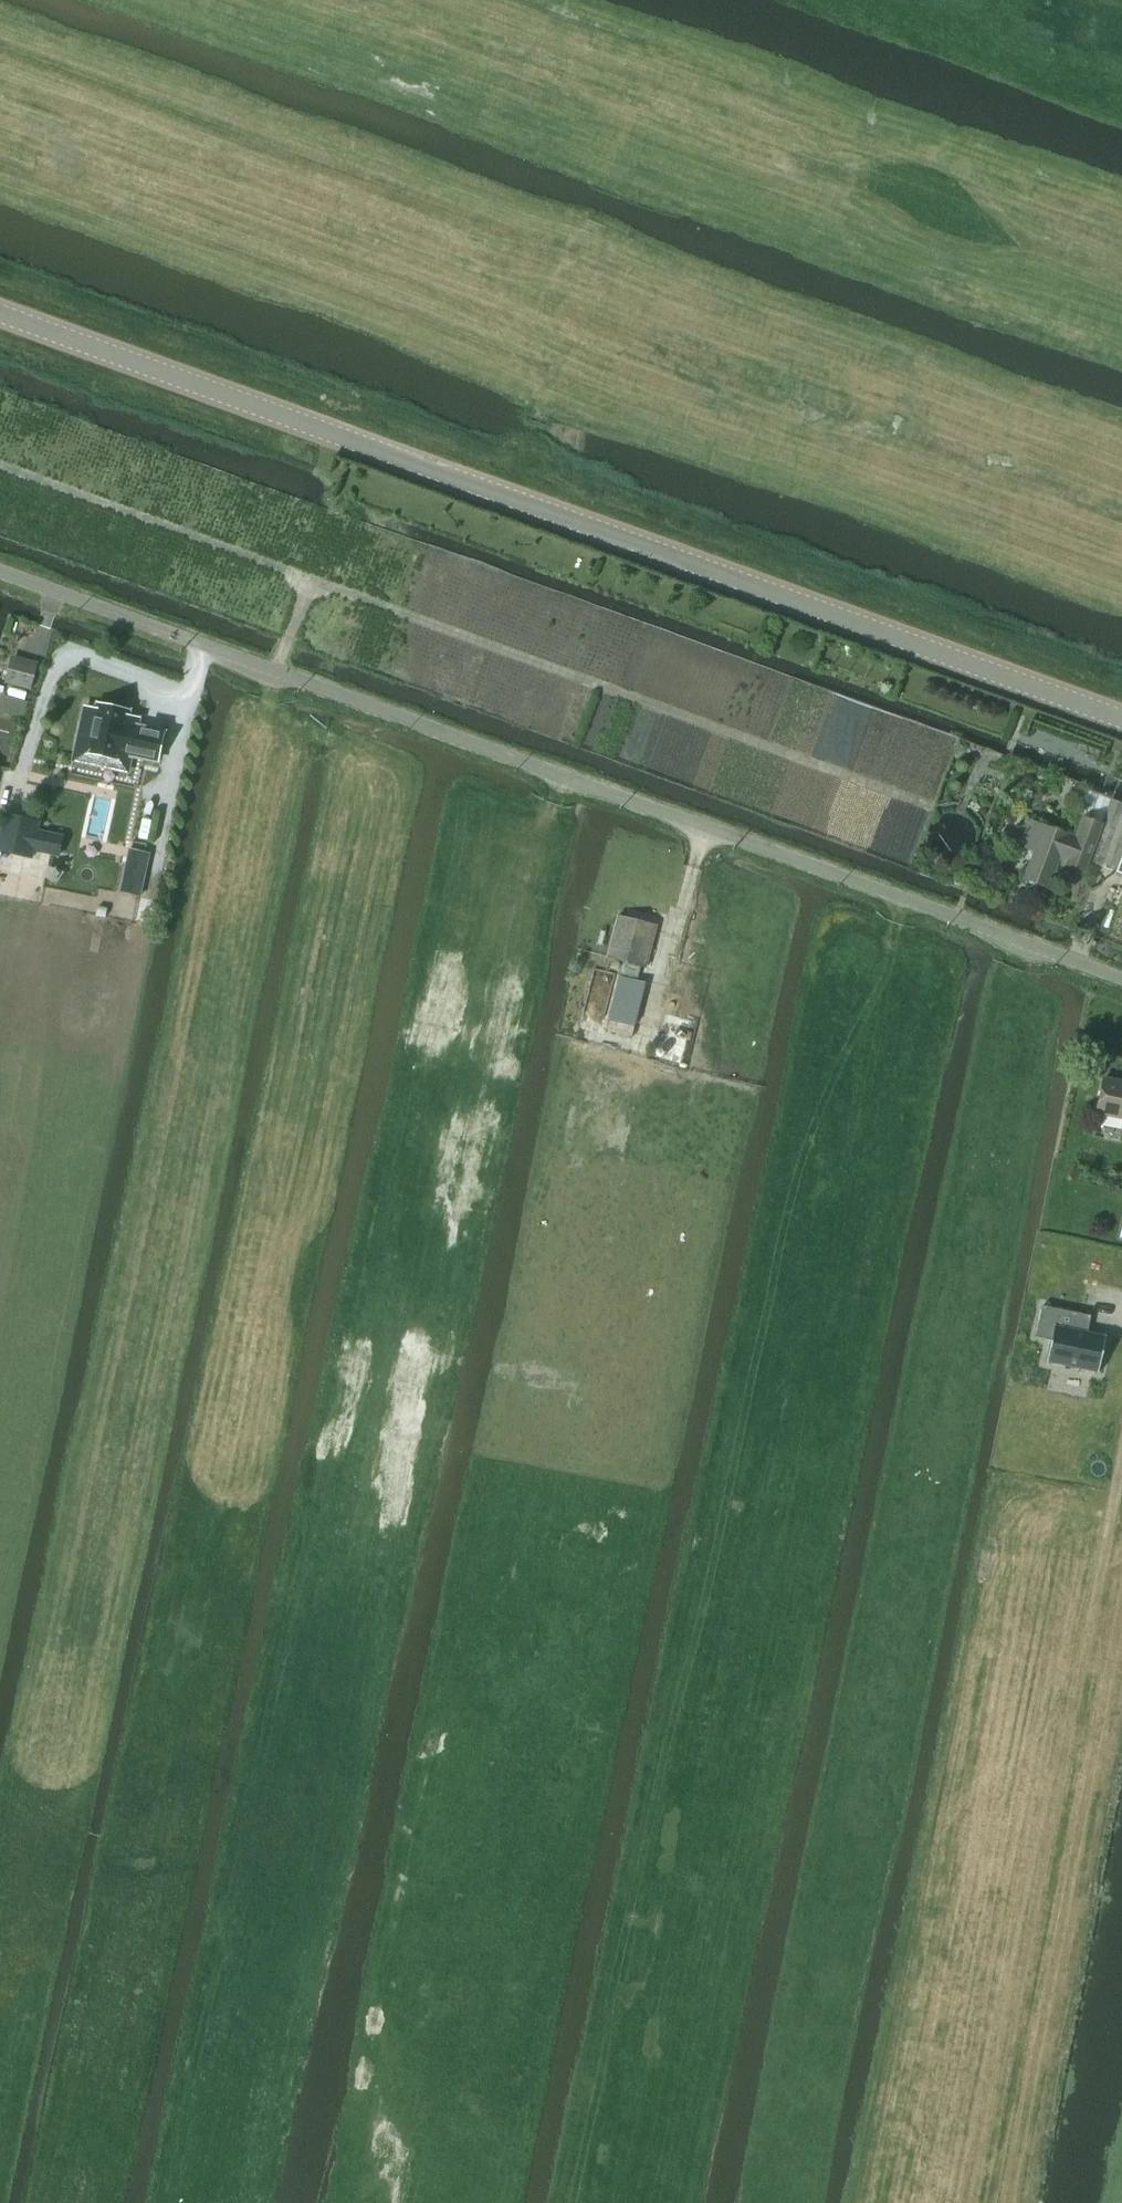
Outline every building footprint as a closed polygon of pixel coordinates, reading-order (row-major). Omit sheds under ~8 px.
[(31,690),(36,668),(11,662),(5,683),(31,690)] [(84,711),(72,761),(104,768),(106,757),(129,763),(130,758),(156,764),(163,734),(137,727),(138,724),(127,722),(129,713),(97,705),(95,714),(84,711)] [(1085,789),(1074,817),(1081,820),(1074,838),(1025,820),(1015,847),(1034,854),(1024,880),(1048,888),(1057,865),(1084,875),(1088,862),(1121,874),(1121,802),(1085,789)] [(34,874),(43,849),(25,843),(16,868),(34,874)] [(140,897),(149,852),(137,850),(127,894),(140,897)] [(618,917),(607,958),(646,968),(656,927),(618,917)] [(1105,1076),(1098,1110),(1121,1116),(1121,1079),(1105,1076)] [(1042,1306),(1036,1336),(1051,1340),(1046,1363),(1047,1363),(1048,1362),(1097,1372),(1097,1373),(1098,1373),(1106,1336),(1104,1336),(1087,1333),(1075,1331),(1078,1313),(1042,1306)]
